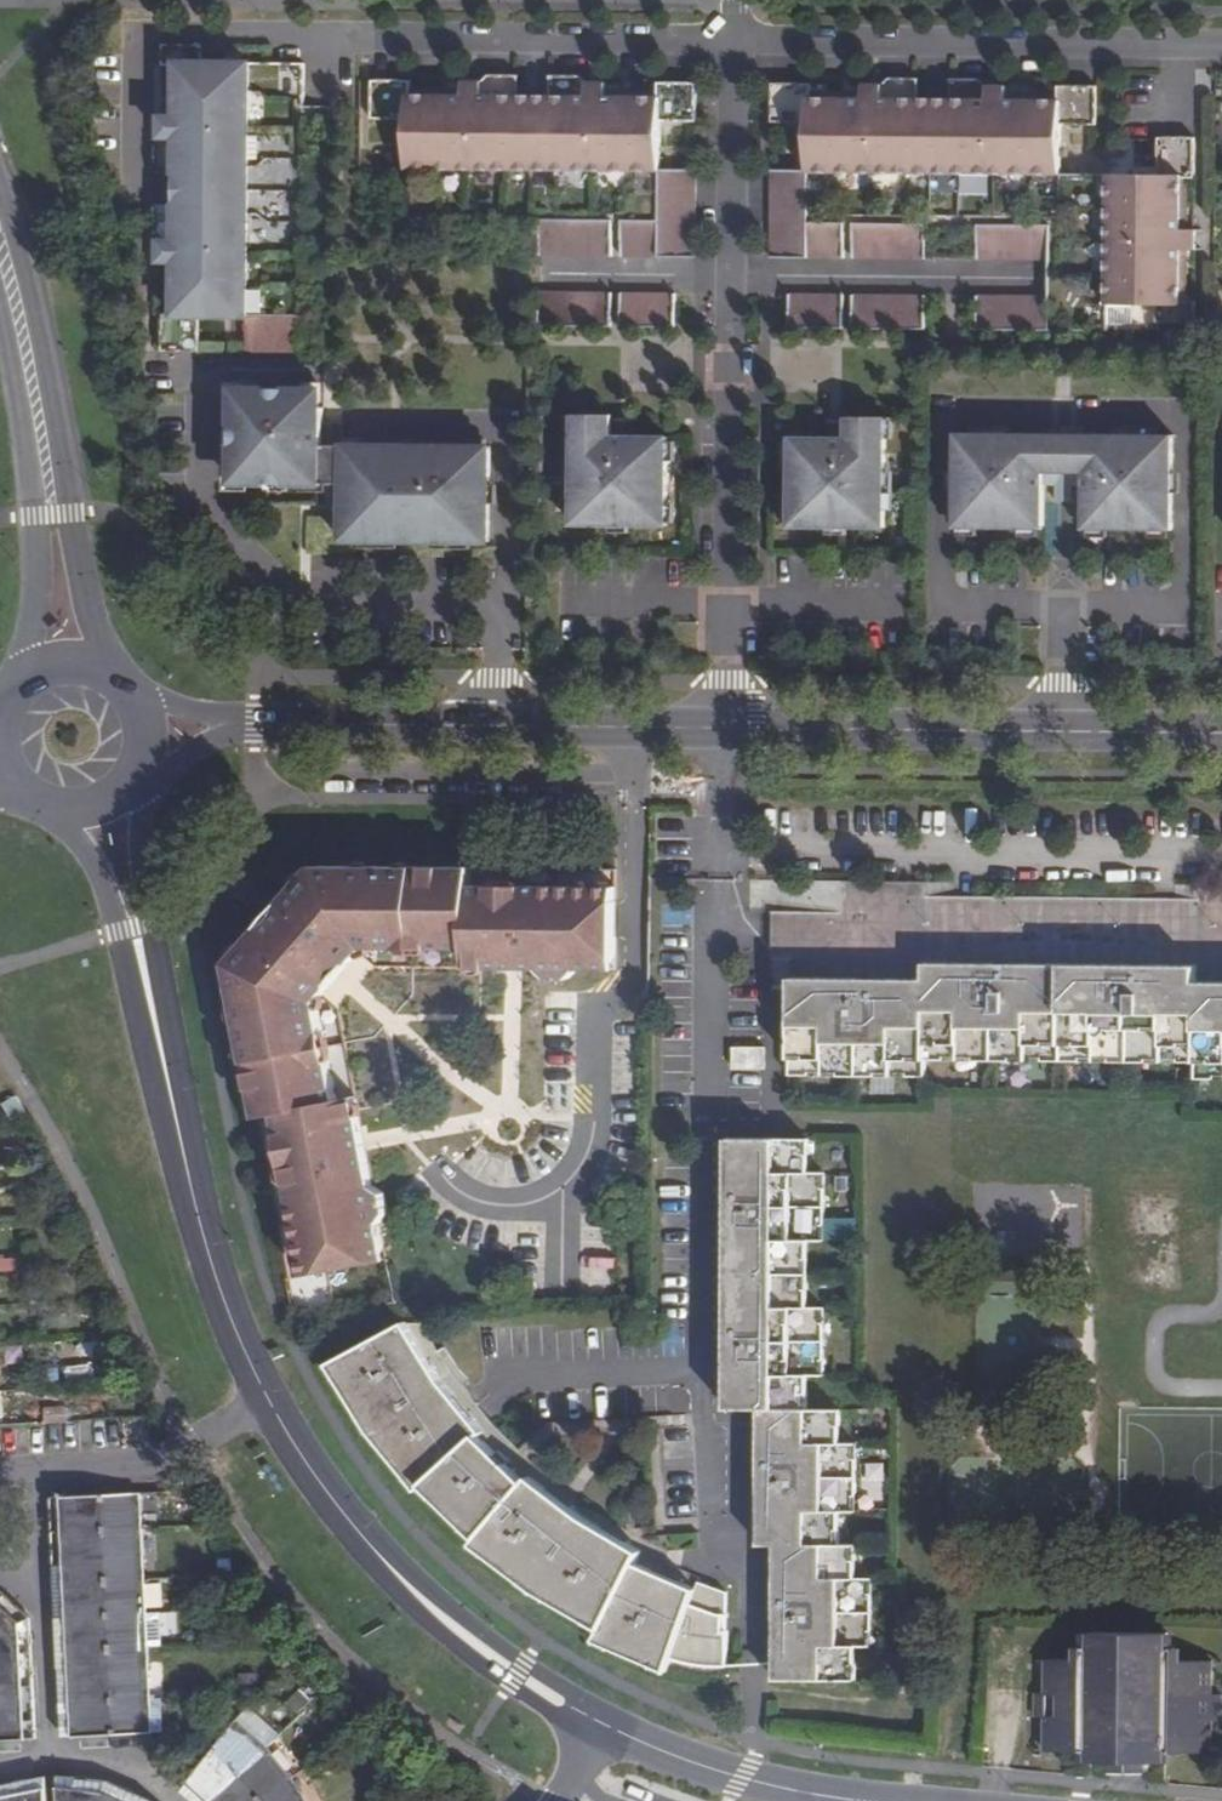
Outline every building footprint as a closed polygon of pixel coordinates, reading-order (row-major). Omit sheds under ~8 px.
[(303,107),(303,65),(268,64),(200,63),(201,45),(161,45),(161,66),(162,66),(169,66),(176,67),(176,118),(170,118),(162,118),(162,138),(155,145),(154,171),(175,171),(175,209),(154,209),(154,235),(161,242),(161,262),(169,262),(175,262),(174,313),(168,313),(161,313),(161,352),(198,352),(198,317),(246,317),(246,353),(301,353),(303,118),(303,107)] [(410,80),(371,80),(371,119),(407,119),(407,169),(514,169),(515,96),(515,75),(488,75),(481,81),(462,81),(462,89),(462,95),(410,95),(410,89),(410,80)] [(553,75),(553,97),(552,170),(659,171),(660,170),(660,121),(696,121),(697,83),(658,82),(657,91),(657,97),(606,97),(606,90),(606,82),(587,82),(580,75),(553,75)] [(810,84),(771,84),(771,122),(806,123),(806,170),(770,170),(769,259),(842,259),(843,223),(807,223),(807,172),(913,173),(913,100),(914,79),(887,79),(881,85),(862,84),(861,93),(861,99),(810,99),(810,93),(810,84)] [(951,100),(951,174),(1059,174),(1059,125),(1095,125),(1095,87),(1056,86),(1056,95),(1056,101),(1004,101),(1004,95),(1005,86),(985,86),(978,80),(952,80),(951,100)] [(553,97),(515,96),(514,169),(552,170),(553,97)] [(951,100),(913,100),(913,173),(951,174),(951,100)] [(1156,175),(1106,175),(1106,304),(1154,304),(1154,323),(1193,323),(1193,302),(1184,302),(1178,302),(1179,251),(1185,251),(1194,251),(1194,231),(1186,230),(1179,230),(1180,179),(1186,179),(1193,179),(1193,138),(1157,138),(1156,175)] [(696,170),(660,170),(659,171),(658,220),(622,220),(621,257),(695,257),(696,170)] [(612,220),(539,220),(539,256),(612,256),(612,220)] [(924,224),(851,224),(851,260),(924,260),(924,224)] [(1049,226),(976,225),(976,260),(1049,261),(1049,226)] [(611,293),(539,292),(538,327),(611,327),(611,293)] [(675,294),(620,293),(620,327),(675,328),(675,294)] [(842,295),(787,296),(787,329),(842,330),(842,295)] [(924,296),(851,295),(850,330),(924,330),(924,296)] [(1048,298),(975,297),(975,331),(1048,332),(1048,298)] [(322,390),(233,389),(232,483),(269,484),(321,485),(321,446),(322,390)] [(611,415),(573,415),(572,525),(666,526),(667,438),(631,438),(615,438),(611,438),(611,415)] [(832,440),(790,439),(789,528),(888,528),(889,418),(853,417),(852,440),(848,440),(832,440)] [(631,420),(615,420),(615,438),(631,438),(631,420)] [(832,422),(832,440),(848,440),(848,422),(832,422)] [(343,425),(326,425),(326,446),(321,446),(321,485),(326,485),(326,507),(343,507),(343,485),(343,446),(343,425)] [(1060,435),(955,433),(954,529),(1043,530),(1043,487),(1044,473),(1060,473),(1060,435)] [(1173,436),(1068,435),(1068,473),(1084,473),(1084,487),(1083,530),(1172,530),(1173,436)] [(488,542),(489,448),(343,446),(343,485),(343,507),(342,541),(429,542),(488,542)] [(1060,473),(1044,473),(1043,487),(1056,487),(1055,502),(1071,503),(1071,487),(1084,487),(1084,473),(1068,473),(1060,473)] [(470,868),(322,867),(303,878),(284,899),(292,906),(264,937),(256,931),(237,952),(229,972),(257,1117),(275,1114),(281,1149),(296,1146),(298,1161),(284,1164),(306,1275),(386,1259),(379,1223),(387,1212),(383,1193),(372,1186),(365,1150),(353,1152),(350,1137),(356,1134),(359,1131),(360,1126),(355,1097),(337,1101),(317,1001),(327,990),(328,984),(328,981),(324,975),(336,961),(340,964),(346,964),(351,961),(364,947),(468,950),(467,967),(497,968),(502,966),(504,962),(505,955),(522,956),(521,968),(540,968),(549,978),(568,977),(578,969),(614,969),(615,887),(520,886),(520,900),(506,900),(506,886),(469,885),(470,868)] [(789,1074),(926,1075),(926,1059),(1193,1062),(1193,1077),(1221,1077),(1221,883),(1196,883),(1196,897),(925,893),(926,880),(840,879),(839,912),(771,910),(770,958),(791,958),(790,977),(789,1074)] [(520,886),(506,886),(506,900),(520,900),(520,886)] [(259,927),(256,931),(264,937),(292,906),(284,899),(281,902),(280,908),(278,913),(275,918),(270,923),(265,925),(259,927)] [(502,966),(497,968),(521,968),(522,956),(505,955),(504,962),(502,966)] [(336,961),(324,975),(328,981),(328,984),(327,990),(351,961),(346,964),(340,964),(336,961)] [(732,1046),(732,1067),(761,1068),(762,1047),(732,1046)] [(353,1152),(365,1150),(360,1125),(360,1126),(359,1131),(356,1134),(350,1137),(353,1152)] [(775,1614),(774,1680),(854,1681),(855,1644),(871,1644),(871,1578),(854,1576),(854,1545),(838,1545),(839,1510),(855,1511),(857,1441),(839,1441),(840,1410),(806,1410),(807,1376),(824,1377),(824,1309),(806,1308),(807,1241),(825,1242),(825,1173),(807,1173),(807,1140),(728,1139),(728,1187),(744,1187),(744,1206),(728,1205),(727,1321),(743,1322),(742,1340),(727,1340),(726,1409),(760,1410),(759,1457),(774,1458),(774,1477),(759,1477),(757,1547),(775,1548),(775,1595),(791,1595),(791,1614),(775,1614)] [(296,1146),(281,1149),(284,1164),(298,1161),(296,1146)] [(744,1187),(728,1187),(728,1205),(744,1206),(744,1187)] [(830,1238),(859,1236),(858,1217),(829,1219),(830,1238)] [(743,1322),(727,1321),(727,1340),(742,1340),(743,1322)] [(422,1486),(477,1538),(473,1543),(535,1590),(600,1628),(594,1640),(666,1671),(671,1658),(704,1665),(726,1666),(726,1633),(721,1633),(721,1617),(726,1617),(726,1592),(697,1581),(695,1590),(679,1582),(676,1588),(648,1576),(650,1570),(634,1563),(640,1552),(625,1543),(621,1548),(595,1533),(598,1527),(582,1518),(569,1508),(565,1513),(540,1494),(544,1489),(529,1477),(524,1483),(512,1471),(506,1476),(500,1471),(506,1465),(509,1461),(498,1450),(495,1454),(477,1436),(482,1431),(470,1418),(465,1422),(446,1398),(451,1394),(440,1380),(430,1365),(425,1369),(409,1343),(414,1339),(405,1323),(328,1364),(369,1430),(418,1490),(422,1486)] [(414,1339),(409,1343),(425,1369),(430,1365),(414,1339)] [(451,1394),(446,1398),(465,1422),(470,1418),(451,1394)] [(69,1410),(46,1411),(46,1424),(70,1423),(69,1410)] [(68,1424),(68,1438),(108,1438),(108,1424),(68,1424)] [(774,1458),(759,1457),(759,1477),(774,1477),(774,1458)] [(506,1465),(500,1471),(506,1476),(512,1471),(506,1465)] [(544,1489),(540,1494),(565,1513),(569,1508),(544,1489)] [(101,1497),(62,1498),(71,1737),(154,1733),(152,1699),(150,1648),(148,1616),(147,1580),(145,1527),(144,1494),(107,1496),(101,1497)] [(625,1543),(598,1527),(595,1533),(621,1548),(625,1543)] [(650,1570),(648,1576),(676,1588),(679,1582),(650,1570)] [(791,1595),(775,1595),(775,1614),(791,1614),(791,1595)] [(17,1739),(12,1627),(0,1616),(0,1740),(17,1739)] [(1092,1635),(1091,1649),(1082,1649),(1082,1662),(1045,1662),(1044,1693),(1036,1693),(1035,1717),(1044,1718),(1044,1751),(1089,1751),(1089,1761),(1111,1761),(1110,1772),(1145,1774),(1146,1763),(1167,1764),(1167,1755),(1212,1755),(1212,1721),(1221,1721),(1221,1709),(1221,1697),(1212,1697),(1213,1664),(1177,1664),(1177,1650),(1168,1650),(1168,1635),(1092,1635)] [(239,1718),(189,1783),(205,1798),(208,1800),(309,1800),(301,1788),(293,1775),(284,1766),(275,1752),(265,1743),(257,1735),(249,1727),(239,1718)] [(54,1800),(134,1800),(116,1793),(101,1788),(69,1782),(54,1782),(54,1800)] [(41,1783),(28,1787),(7,1793),(0,1796),(0,1800),(42,1800),(41,1783)]
